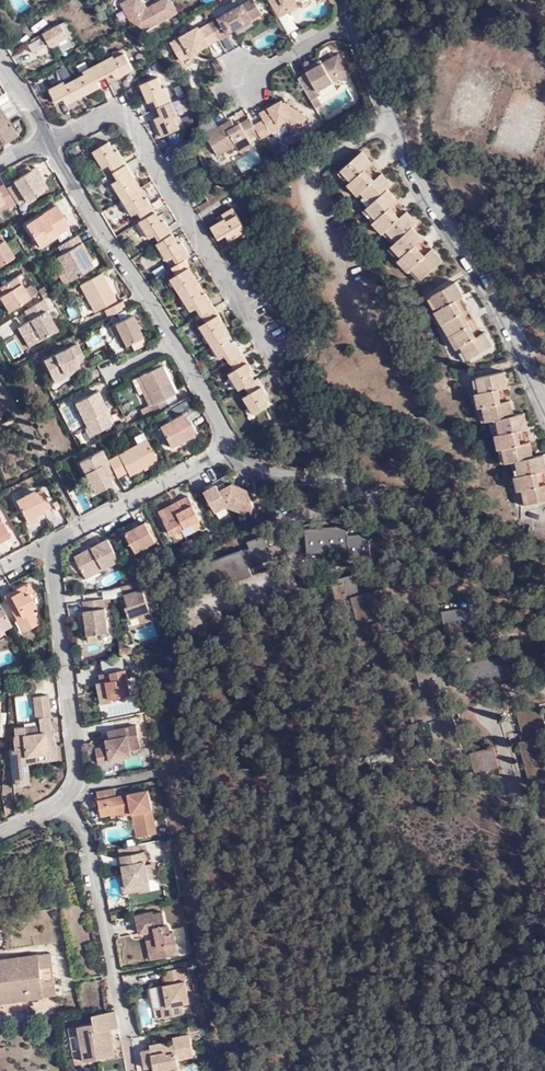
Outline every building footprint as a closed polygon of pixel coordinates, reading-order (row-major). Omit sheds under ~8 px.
[(171,0),(163,0),(145,9),(141,0),(127,0),(121,3),(130,19),(146,30),(178,13),(171,0)] [(208,25),(217,41),(218,42),(228,35),(228,34),(227,31),(233,28),(235,30),(261,15),(253,0),(251,0),(208,25)] [(277,18),(288,12),(284,5),(292,0),(267,0),(277,18)] [(288,12),(296,7),(292,0),(284,5),(288,12)] [(41,40),(43,45),(48,42),(51,47),(68,38),(67,36),(73,33),(67,22),(39,37),(41,40)] [(217,41),(208,25),(199,31),(198,28),(171,44),(181,62),(191,56),(197,53),(217,41)] [(125,37),(137,46),(140,43),(128,33),(125,37)] [(45,48),(43,45),(41,40),(33,45),(30,46),(34,54),(45,48)] [(113,73),(116,79),(134,70),(125,54),(115,59),(113,56),(98,64),(105,78),(113,73)] [(339,55),(322,64),(307,73),(298,78),(316,109),(322,106),(317,98),(320,96),(317,91),(348,73),(339,55)] [(307,73),(322,64),(321,61),(305,70),(307,73)] [(97,82),(105,78),(98,64),(84,72),(85,75),(76,80),(84,97),(101,88),(97,82)] [(108,84),(116,79),(113,73),(105,78),(108,84)] [(157,109),(173,103),(166,87),(162,88),(159,78),(141,86),(148,103),(154,101),(157,109)] [(68,106),(84,97),(76,80),(66,85),(64,83),(50,90),(56,103),(64,99),(68,106)] [(155,119),(158,127),(154,128),(158,139),(180,130),(176,119),(179,118),(173,103),(157,109),(161,117),(155,119)] [(279,106),(278,104),(260,114),(264,121),(255,127),(262,139),(271,134),(268,130),(284,121),(286,125),(297,133),(308,117),(284,103),(283,103),(279,106)] [(0,113),(0,144),(14,136),(8,126),(5,127),(2,123),(5,121),(0,113)] [(249,139),(258,134),(254,127),(249,120),(241,125),(236,128),(235,125),(232,121),(207,136),(219,157),(237,146),(241,153),(253,146),(249,139)] [(268,130),(271,134),(286,125),(284,121),(268,130)] [(94,153),(103,169),(110,165),(115,173),(128,165),(119,151),(116,153),(110,143),(94,153)] [(363,152),(342,171),(352,182),(361,192),(372,204),(388,190),(393,186),(383,174),(375,181),(366,170),(373,163),(363,152)] [(110,165),(103,169),(102,170),(107,178),(115,173),(110,165)] [(128,165),(115,173),(119,181),(114,184),(123,200),(142,188),(128,165)] [(13,182),(22,198),(25,202),(33,197),(42,192),(34,177),(36,176),(38,175),(34,167),(29,170),(27,166),(18,171),(20,176),(12,180),(13,182)] [(352,182),(342,171),(338,174),(349,185),(352,182)] [(45,190),(36,176),(34,177),(42,192),(45,190)] [(16,202),(22,198),(13,182),(6,186),(16,202)] [(352,182),(349,185),(358,196),(361,192),(352,182)] [(2,184),(0,186),(0,206),(4,204),(6,208),(14,203),(2,184)] [(142,188),(123,200),(133,216),(139,213),(143,221),(156,212),(142,188)] [(398,202),(388,190),(372,204),(368,208),(377,219),(387,231),(396,242),(413,227),(418,223),(407,212),(400,219),(391,209),(398,202)] [(361,192),(358,196),(368,208),(372,204),(361,192)] [(52,229),(65,220),(56,206),(38,216),(34,219),(24,225),(38,246),(55,235),(52,229)] [(377,219),(368,208),(363,212),(373,223),(377,219)] [(233,209),(216,219),(219,224),(211,228),(219,240),(227,236),(234,247),(250,237),(233,209)] [(156,212),(143,221),(141,223),(151,239),(157,236),(160,242),(173,234),(165,221),(162,223),(156,212)] [(377,219),(373,223),(383,234),(387,231),(377,219)] [(69,226),(65,220),(52,229),(55,235),(69,226)] [(423,239),(413,227),(396,242),(393,245),(392,246),(402,257),(412,269),(422,280),(443,261),(433,250),(425,257),(416,245),(423,239)] [(393,245),(396,242),(387,231),(383,234),(393,245)] [(173,234),(160,242),(157,244),(172,268),(185,260),(191,256),(183,243),(180,244),(173,234)] [(78,235),(57,247),(61,254),(56,256),(63,269),(70,280),(70,281),(93,268),(89,262),(79,244),(82,242),(78,235)] [(12,257),(0,237),(0,264),(12,257)] [(92,260),(82,242),(79,244),(89,262),(92,260)] [(402,257),(392,246),(388,249),(399,261),(402,257)] [(399,261),(409,272),(412,269),(402,257),(399,261)] [(190,269),(185,260),(172,268),(177,276),(172,280),(181,295),(197,285),(188,270),(190,269)] [(70,280),(63,269),(57,272),(63,284),(70,280)] [(200,284),(190,269),(188,270),(197,285),(200,284)] [(419,284),(422,280),(412,269),(409,272),(419,284)] [(115,300),(101,273),(79,284),(93,312),(102,307),(115,300)] [(3,304),(7,311),(29,298),(15,276),(0,285),(0,299),(3,304)] [(456,283),(433,297),(440,310),(447,323),(454,334),(461,347),(469,360),(493,347),(485,333),(477,338),(456,301),(464,296),(456,283)] [(200,284),(197,285),(207,301),(209,299),(200,284)] [(197,285),(181,295),(191,312),(198,309),(202,316),(215,308),(209,299),(207,301),(197,285)] [(440,310),(433,297),(428,299),(435,312),(440,310)] [(35,316),(29,320),(17,327),(28,346),(56,330),(45,311),(47,309),(42,300),(32,306),(30,307),(35,316)] [(115,300),(102,307),(103,310),(117,303),(115,300)] [(103,310),(107,318),(126,309),(121,301),(117,303),(103,310)] [(27,309),(23,311),(29,320),(35,316),(30,307),(27,309)] [(215,308),(202,316),(206,323),(201,327),(211,342),(227,333),(218,318),(220,316),(215,308)] [(440,310),(435,312),(443,325),(447,323),(440,310)] [(117,332),(124,346),(141,338),(130,315),(108,327),(112,335),(114,334),(117,332)] [(218,318),(227,333),(229,331),(220,316),(218,318)] [(447,323),(443,325),(450,337),(454,334),(447,323)] [(229,331),(227,333),(236,348),(238,346),(229,331)] [(121,348),(124,346),(117,332),(114,334),(121,348)] [(227,333),(211,342),(221,359),(227,356),(231,363),(244,355),(238,346),(236,348),(227,333)] [(450,337),(457,349),(461,347),(454,334),(450,337)] [(67,371),(68,374),(79,369),(76,363),(84,359),(77,344),(42,361),(51,378),(67,371)] [(464,363),(469,360),(461,347),(457,349),(464,363)] [(244,355),(231,363),(235,370),(230,374),(240,391),(245,387),(256,381),(249,371),(252,369),(244,355)] [(151,415),(167,407),(163,399),(173,395),(160,366),(138,376),(152,405),(148,407),(151,415)] [(53,382),(68,374),(67,371),(51,378),(53,382)] [(505,373),(478,379),(481,393),(484,407),(487,421),(493,420),(498,419),(514,416),(511,401),(501,403),(499,389),(508,387),(505,373)] [(256,381),(245,387),(250,394),(245,398),(255,415),(271,405),(265,395),(267,393),(259,379),(256,381)] [(91,435),(110,425),(103,411),(106,409),(97,391),(74,402),(91,435)] [(103,411),(110,425),(113,423),(106,409),(103,411)] [(178,442),(184,439),(193,434),(182,413),(158,425),(169,447),(178,442)] [(126,421),(122,414),(117,417),(121,424),(126,421)] [(525,414),(514,416),(498,419),(501,434),(504,448),(507,463),(513,462),(517,461),(533,458),(530,443),(522,444),(518,431),(528,429),(525,414)] [(132,437),(136,445),(145,440),(141,432),(132,437)] [(113,471),(116,477),(126,472),(127,475),(141,468),(140,466),(154,458),(145,440),(136,445),(107,460),(110,465),(113,471)] [(107,460),(101,449),(79,461),(95,493),(110,484),(105,474),(102,469),(110,465),(107,460)] [(533,458),(517,461),(520,475),(523,489),(527,505),(544,501),(544,486),(541,487),(538,472),(544,470),(544,458),(544,455),(533,458)] [(140,466),(141,468),(155,461),(154,458),(140,466)] [(102,469),(105,474),(113,471),(110,465),(102,469)] [(222,482),(216,486),(219,491),(225,488),(222,482)] [(219,491),(216,486),(215,485),(203,491),(214,512),(226,505),(248,514),(252,505),(246,490),(231,484),(225,488),(219,491)] [(25,521),(35,516),(50,507),(41,491),(35,494),(33,491),(15,500),(25,521)] [(186,495),(177,500),(179,505),(160,515),(169,534),(198,518),(186,495)] [(179,505),(177,500),(158,510),(160,515),(179,505)] [(37,520),(35,516),(25,521),(28,524),(37,520)] [(135,552),(145,546),(143,541),(152,536),(144,521),(125,532),(135,552)] [(348,560),(369,558),(368,534),(347,536),(346,527),(305,530),(307,553),(348,550),(348,560)] [(10,536),(7,532),(0,536),(0,541),(10,536)] [(143,541),(145,546),(155,541),(152,536),(143,541)] [(248,568),(272,559),(263,536),(247,542),(249,549),(242,552),(242,551),(202,566),(211,591),(250,576),(248,568)] [(118,560),(106,538),(73,556),(82,574),(100,565),(101,568),(118,560)] [(84,577),(101,568),(100,565),(82,574),(84,577)] [(377,677),(400,671),(393,641),(382,644),(377,623),(380,622),(373,591),(357,595),(353,574),(329,580),(334,601),(350,596),(358,628),(354,629),(359,649),(370,647),(377,677)] [(148,611),(138,580),(130,582),(120,585),(124,599),(126,606),(124,607),(127,617),(138,614),(148,611)] [(15,594),(13,590),(3,595),(16,618),(14,622),(18,630),(23,631),(24,624),(34,620),(35,619),(29,608),(34,605),(27,594),(32,591),(27,583),(18,588),(20,592),(15,594)] [(106,633),(102,598),(82,601),(84,614),(85,623),(87,642),(97,640),(97,634),(106,633)] [(445,636),(486,630),(482,606),(441,613),(445,636)] [(9,625),(0,607),(0,632),(3,631),(2,629),(9,625)] [(150,617),(148,611),(138,614),(139,620),(150,617)] [(24,624),(23,631),(36,624),(34,620),(24,624)] [(108,684),(111,700),(132,696),(127,671),(102,676),(103,685),(105,684),(108,684)] [(14,739),(15,744),(52,736),(51,733),(50,719),(52,719),(50,698),(34,700),(37,729),(40,729),(40,736),(26,737),(25,730),(15,730),(16,738),(14,739)] [(544,779),(544,751),(541,737),(544,736),(544,731),(539,706),(516,712),(523,742),(518,743),(528,783),(544,779)] [(100,765),(124,760),(132,759),(132,752),(141,750),(137,727),(109,732),(110,740),(113,740),(113,745),(107,746),(108,748),(97,749),(100,765)] [(37,729),(25,730),(26,737),(40,736),(40,729),(37,729)] [(52,736),(15,744),(15,753),(13,753),(16,776),(17,785),(29,784),(27,766),(27,758),(47,756),(47,763),(57,762),(56,748),(53,749),(52,743),(52,736)] [(474,775),(498,769),(492,748),(469,754),(474,775)] [(27,766),(47,763),(47,756),(27,758),(27,766)] [(125,766),(124,760),(100,765),(101,770),(125,766)] [(116,790),(98,793),(102,818),(111,816),(133,812),(133,817),(137,816),(141,838),(157,835),(149,792),(117,798),(116,790)] [(133,812),(111,816),(112,820),(133,817),(133,812)] [(145,854),(123,858),(125,868),(126,876),(129,893),(141,891),(140,886),(151,885),(151,882),(158,880),(156,866),(147,868),(145,854)] [(152,893),(151,885),(140,886),(141,891),(141,894),(152,893)] [(161,953),(161,960),(181,957),(176,934),(173,935),(172,928),(167,927),(165,914),(155,916),(154,914),(138,917),(141,935),(151,934),(150,930),(154,930),(157,929),(158,937),(155,937),(154,941),(156,952),(161,953)] [(153,962),(161,960),(161,953),(156,952),(154,941),(149,942),(153,962)] [(57,995),(51,954),(0,961),(0,1003),(57,995)] [(170,1008),(172,1019),(185,1016),(184,1006),(192,1004),(185,969),(169,973),(170,982),(177,981),(178,986),(167,988),(160,989),(164,1010),(170,1008)] [(170,982),(169,973),(165,973),(167,988),(178,986),(177,981),(170,982)] [(156,1011),(164,1010),(160,989),(152,990),(156,1011)] [(166,1020),(172,1019),(170,1008),(164,1010),(166,1020)] [(112,1031),(121,1030),(117,1013),(95,1017),(96,1025),(81,1028),(88,1063),(117,1057),(112,1031)] [(172,1069),(181,1067),(181,1061),(196,1058),(193,1036),(175,1040),(176,1047),(168,1048),(152,1051),(145,1052),(148,1070),(157,1068),(157,1070),(159,1070),(172,1069)]
